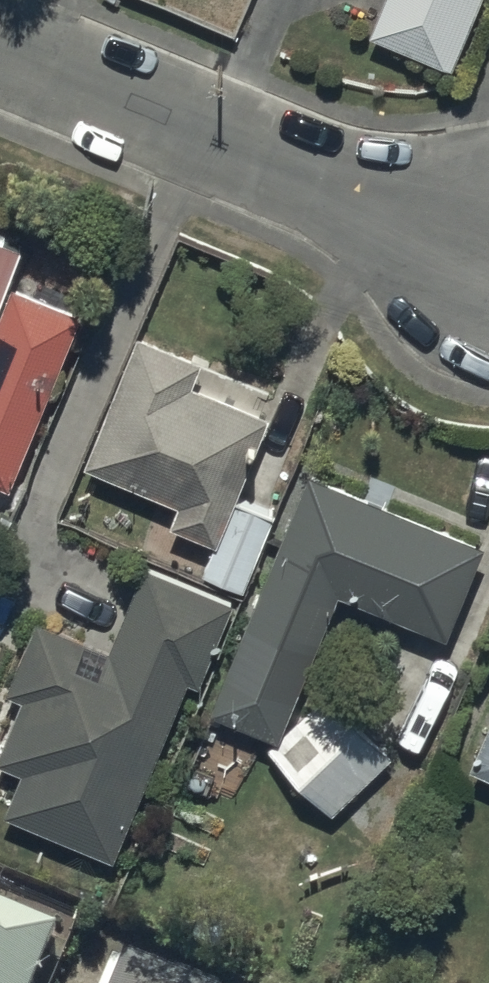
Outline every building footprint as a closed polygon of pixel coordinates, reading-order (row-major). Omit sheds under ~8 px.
[(452,60),(477,0),(379,0),(369,26),(452,60)] [(20,237),(0,229),(0,284),(20,237)] [(9,478),(81,303),(11,274),(0,300),(0,474),(9,478)] [(201,567),(244,584),(275,505),(236,489),(269,405),(192,374),(201,350),(136,324),(83,457),(176,495),(168,516),(214,535),(201,567)] [(338,583),(445,627),(483,534),(305,461),(208,701),(278,729),(338,583)] [(114,851),(187,674),(198,678),(233,593),(144,557),(109,642),(36,612),(6,685),(21,691),(0,743),(0,755),(21,764),(4,806),(114,851)] [(268,740),(333,807),(391,751),(327,684),(268,740)] [(468,758),(488,768),(488,711),(468,758)] [(58,925),(0,901),(0,982),(34,982),(58,925)] [(129,951),(115,982),(206,982),(129,951)]
